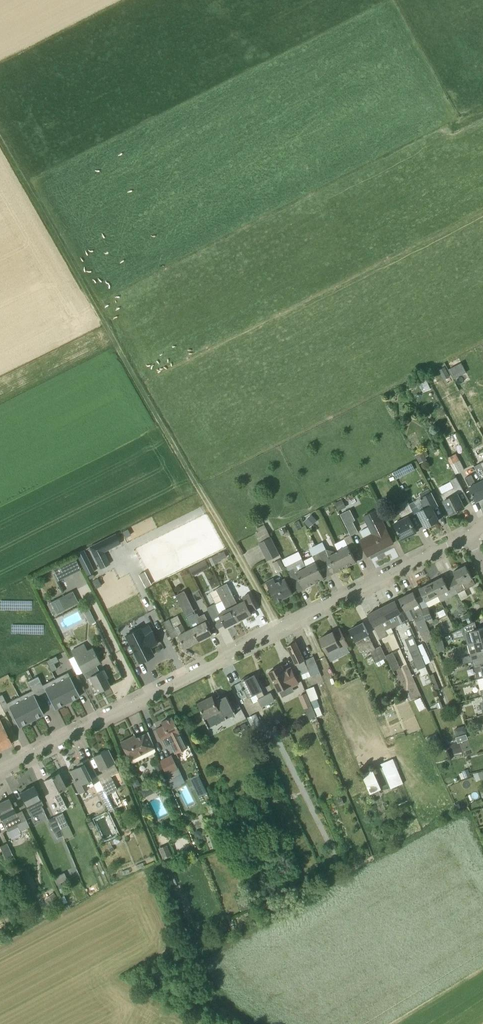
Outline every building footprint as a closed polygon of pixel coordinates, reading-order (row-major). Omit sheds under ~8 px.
[(454,379),(467,372),(462,363),(449,370),(454,379)] [(445,367),(439,371),(444,381),(451,377),(445,367)] [(427,460),(426,457),(423,452),(423,451),(416,455),(420,463),(427,460)] [(459,461),(455,454),(448,458),(456,474),(461,471),(457,463),(459,461)] [(482,480),(482,482),(482,462),(475,466),(482,480)] [(396,478),(406,474),(403,467),(393,472),(396,478)] [(482,480),(476,483),(472,475),(465,478),(470,487),(477,501),(482,498),(482,482),(482,480)] [(465,508),(458,494),(464,491),(456,477),(450,480),(454,488),(441,494),(444,500),(451,514),(461,509),(461,510),(464,508),(465,508)] [(432,492),(431,493),(429,489),(419,494),(426,508),(419,512),(426,527),(439,520),(432,507),(438,504),(432,492)] [(339,511),(347,507),(343,500),(335,503),(339,511)] [(409,516),(408,516),(408,514),(413,512),(408,500),(396,506),(403,519),(395,523),(403,539),(417,531),(409,516)] [(357,533),(361,540),(360,540),(367,555),(381,548),(382,549),(394,543),(390,534),(386,527),(376,509),(362,517),(367,528),(357,533)] [(350,534),(353,539),(358,537),(352,523),(355,521),(349,510),(341,515),(350,534)] [(304,521),(308,526),(316,519),(312,514),(304,521)] [(348,546),(339,551),(347,567),(357,562),(352,552),(358,549),(353,539),(350,534),(344,538),(348,546)] [(121,544),(117,535),(90,548),(101,570),(111,564),(105,553),(121,544)] [(271,537),(260,542),(259,543),(268,561),(280,555),(271,537)] [(326,549),(319,553),(326,565),(332,562),(336,572),(347,567),(339,551),(337,552),(326,549)] [(303,561),(314,583),(325,578),(320,568),(326,565),(319,553),(303,561)] [(81,570),(74,557),(56,567),(63,580),(81,570)] [(291,577),(297,574),(304,588),(314,583),(303,561),(302,558),(286,567),(291,577)] [(273,563),(276,571),(277,573),(286,568),(285,567),(281,559),(273,563)] [(206,560),(189,569),(193,577),(198,575),(195,570),(199,568),(202,573),(210,568),(206,560)] [(456,577),(451,579),(458,593),(476,584),(466,565),(454,571),(456,577)] [(145,572),(139,575),(145,588),(151,584),(145,572)] [(44,578),(41,573),(29,579),(32,584),(44,578)] [(293,594),(285,579),(282,580),(279,574),(272,577),(273,579),(267,582),(277,602),(293,594)] [(458,593),(451,579),(446,582),(443,577),(431,583),(438,595),(440,599),(451,593),(452,596),(458,593)] [(227,583),(222,586),(239,621),(252,614),(251,611),(257,608),(250,594),(243,597),(245,600),(238,604),(227,583)] [(420,588),(426,600),(426,601),(438,595),(431,583),(420,588)] [(227,610),(220,613),(216,605),(208,609),(213,619),(220,615),(226,627),(239,621),(222,586),(216,589),(227,610)] [(194,609),(185,590),(176,595),(185,613),(194,609)] [(52,602),(57,613),(79,602),(74,591),(52,602)] [(430,629),(427,621),(422,609),(420,603),(414,591),(400,599),(410,620),(415,618),(417,621),(416,621),(422,632),(430,629)] [(392,627),(400,623),(406,620),(402,612),(396,600),(382,607),(392,627)] [(48,604),(53,615),(57,613),(52,602),(48,604)] [(386,630),(392,627),(382,607),(368,614),(378,634),(381,639),(388,635),(386,630)] [(431,613),(428,607),(422,609),(427,621),(430,620),(433,619),(431,613)] [(88,608),(82,610),(85,616),(90,613),(88,608)] [(444,609),(437,613),(440,618),(447,615),(444,609)] [(463,621),(470,618),(468,613),(461,617),(463,621)] [(188,619),(192,628),(199,641),(213,634),(210,628),(212,627),(205,614),(198,618),(196,614),(188,619)] [(199,641),(192,628),(186,631),(182,623),(174,628),(170,620),(164,622),(173,639),(180,635),(186,648),(199,641)] [(477,629),(475,621),(463,627),(468,644),(475,642),(482,640),(482,628),(477,629)] [(381,646),(376,648),(368,635),(369,634),(363,622),(350,629),(361,652),(367,649),(369,652),(371,651),(377,662),(386,658),(387,657),(386,656),(381,646)] [(126,635),(139,662),(153,655),(149,648),(158,643),(152,632),(143,636),(139,629),(126,635)] [(331,660),(339,656),(348,652),(346,648),(349,647),(343,634),(337,637),(334,631),(320,638),(331,660)] [(411,650),(418,647),(414,637),(407,640),(411,650)] [(475,642),(468,644),(471,656),(472,661),(473,662),(482,659),(482,640),(475,642)] [(320,673),(318,666),(319,666),(315,658),(316,658),(316,657),(315,658),(314,656),(305,660),(296,642),(288,646),(297,665),(303,679),(320,673)] [(93,648),(86,651),(83,644),(71,650),(86,679),(90,677),(98,692),(110,686),(106,678),(107,677),(103,670),(99,672),(96,665),(100,663),(93,648)] [(387,657),(386,658),(392,671),(401,668),(394,652),(386,656),(387,657)] [(465,663),(472,661),(471,656),(470,657),(469,655),(463,657),(465,663)] [(473,662),(477,679),(482,677),(482,659),(473,662)] [(279,691),(280,691),(282,696),(294,690),(292,686),(299,683),(291,668),(285,671),(282,666),(269,672),(279,691)] [(434,674),(430,675),(436,691),(440,689),(434,674)] [(271,693),(265,696),(254,675),(250,678),(249,676),(242,679),(243,681),(242,682),(249,697),(251,696),(254,703),(259,700),(262,706),(274,700),(271,693)] [(67,678),(58,683),(68,703),(80,696),(72,680),(69,682),(67,678)] [(40,681),(35,683),(38,689),(43,686),(40,681)] [(35,683),(29,686),(32,691),(38,689),(35,683)] [(46,693),(55,709),(68,703),(58,683),(48,688),(50,691),(46,693)] [(319,698),(315,686),(307,689),(311,701),(317,699),(319,698)] [(312,706),(307,693),(299,696),(304,709),(306,708),(312,706)] [(236,713),(233,707),(231,704),(227,695),(217,700),(218,701),(216,702),(213,696),(199,703),(206,716),(204,717),(209,727),(226,718),(227,718),(235,713),(236,713)] [(31,696),(21,701),(31,721),(44,714),(36,698),(33,700),(31,696)] [(317,699),(311,701),(314,709),(320,707),(317,699)] [(14,709),(10,711),(19,727),(31,721),(21,701),(13,706),(14,709)] [(320,707),(314,709),(317,717),(323,715),(320,707)] [(256,715),(248,718),(255,732),(263,729),(256,715)] [(180,732),(179,733),(172,717),(161,722),(163,726),(156,730),(164,746),(169,743),(173,750),(186,744),(180,732)] [(11,744),(0,721),(0,750),(11,744)] [(465,725),(454,729),(457,736),(467,733),(465,725)] [(251,733),(248,726),(241,729),(244,736),(251,733)] [(121,742),(125,751),(126,751),(132,763),(156,752),(148,732),(132,740),(131,737),(121,742)] [(97,776),(99,780),(103,789),(106,795),(117,789),(111,776),(118,772),(114,763),(107,749),(94,756),(100,769),(101,769),(102,773),(97,776)] [(160,761),(165,773),(177,767),(171,756),(160,761)] [(92,783),(99,780),(97,776),(88,759),(80,763),(81,766),(70,771),(74,779),(72,780),(79,793),(94,785),(92,783)] [(165,773),(168,779),(180,774),(177,767),(165,773)] [(469,769),(462,771),(465,778),(471,776),(469,769)] [(482,779),(482,771),(473,774),(476,782),(482,779)] [(60,811),(67,808),(59,793),(66,789),(58,774),(45,780),(52,796),(53,796),(60,811)] [(34,786),(20,793),(32,817),(44,811),(41,806),(43,805),(41,800),(34,786)] [(150,790),(147,787),(144,787),(141,790),(141,794),(144,797),(147,797),(150,793),(150,790)] [(103,789),(99,791),(109,811),(113,808),(106,795),(103,789)] [(8,832),(17,827),(21,834),(30,829),(26,820),(22,811),(16,814),(9,799),(0,803),(0,817),(8,832)] [(54,816),(60,830),(68,826),(62,813),(54,816)] [(60,830),(54,816),(47,819),(54,832),(60,830)] [(63,836),(60,830),(54,832),(57,838),(63,836)] [(195,831),(193,833),(194,836),(199,839),(202,838),(203,836),(203,832),(198,830),(195,831)] [(0,846),(0,847),(5,858),(6,858),(12,855),(7,843),(0,846)] [(163,859),(171,856),(167,845),(158,849),(163,859)] [(53,893),(44,899),(49,906),(58,900),(53,893)]
